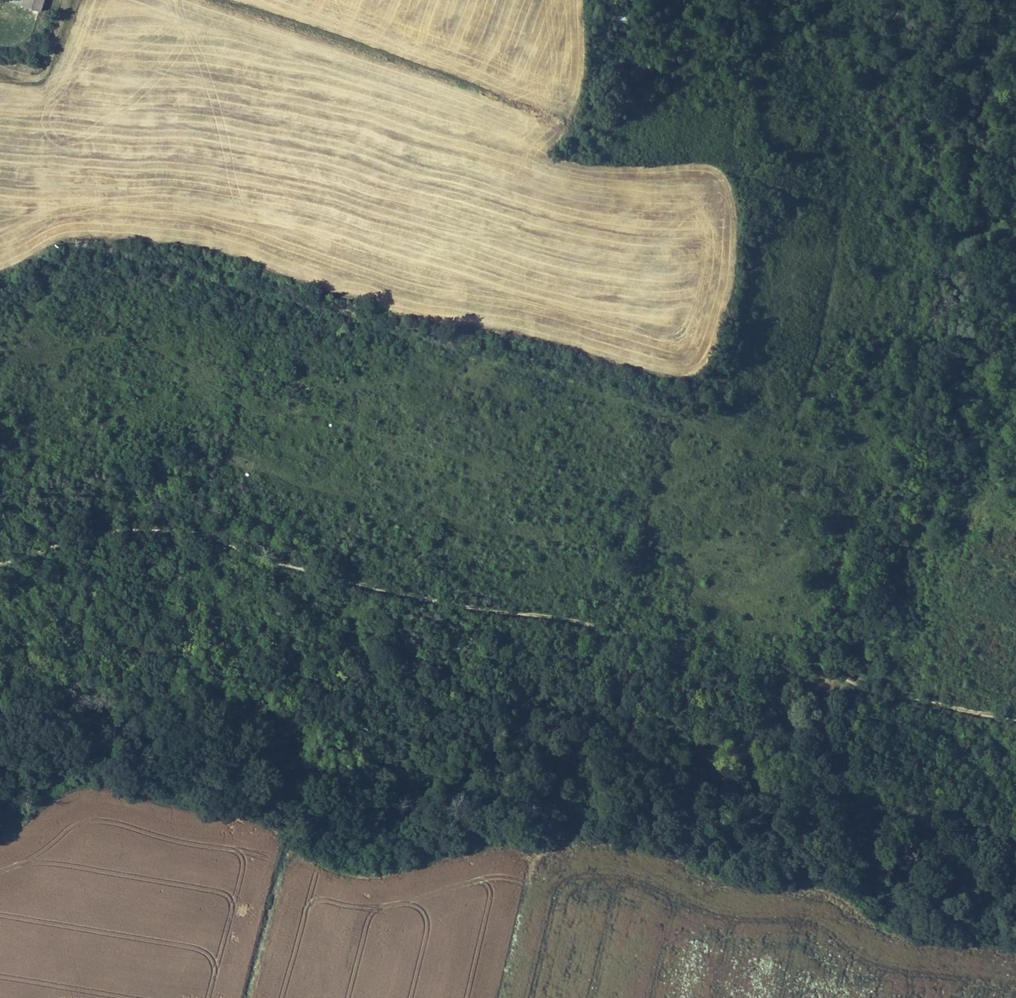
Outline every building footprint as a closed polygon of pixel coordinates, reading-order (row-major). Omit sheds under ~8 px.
[(45,0),(28,0),(25,9),(42,13),(45,0)]
